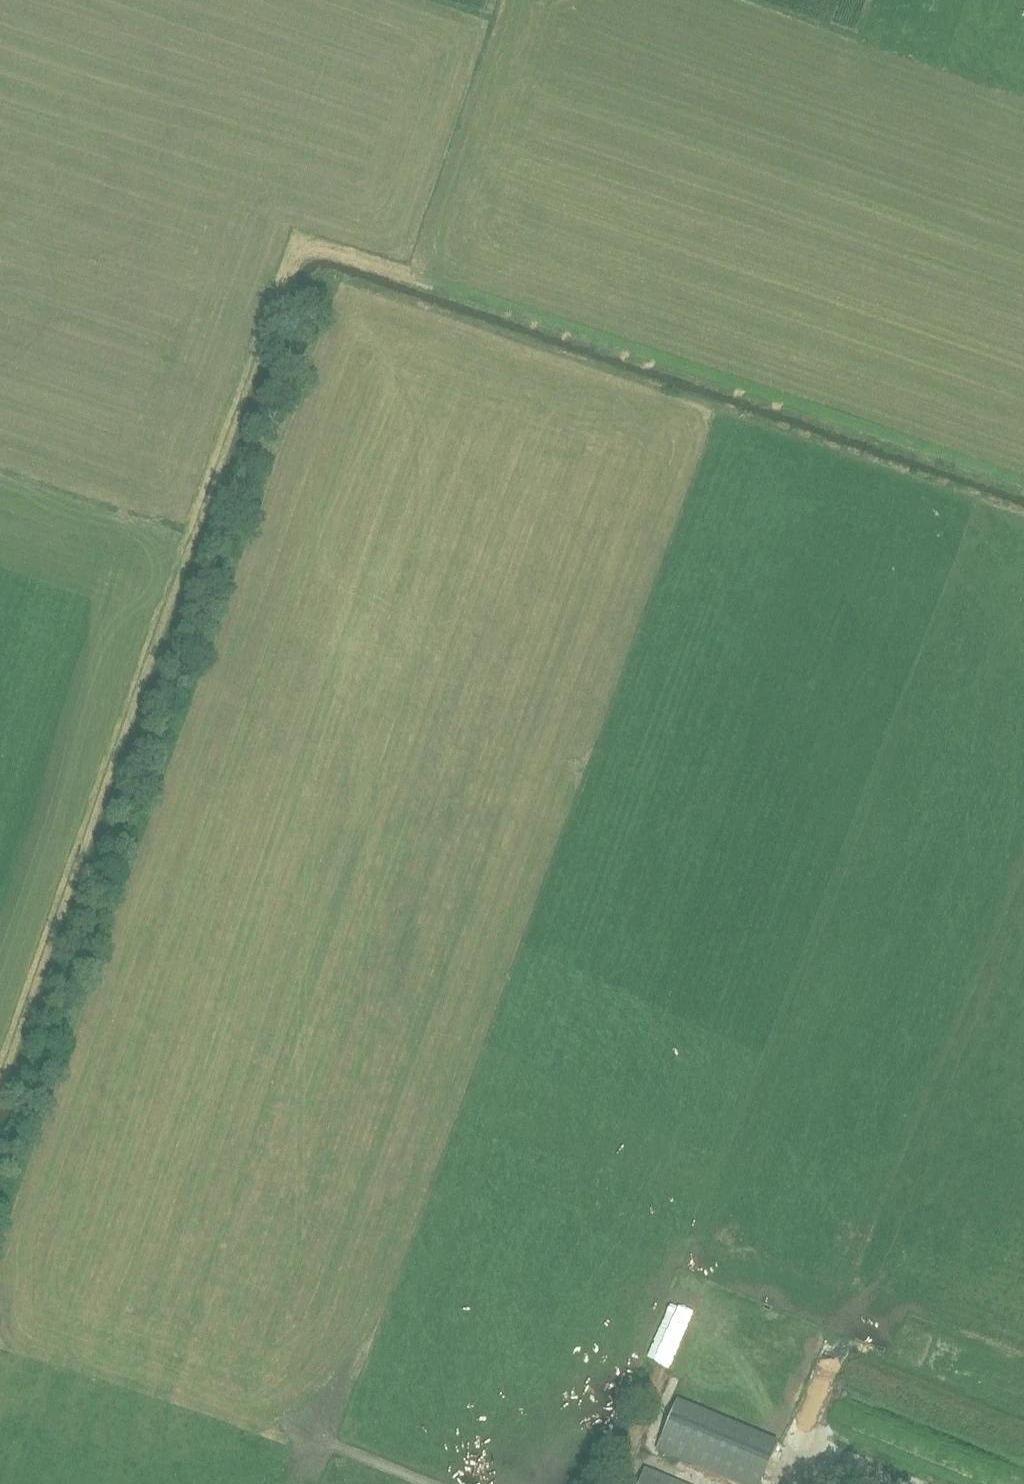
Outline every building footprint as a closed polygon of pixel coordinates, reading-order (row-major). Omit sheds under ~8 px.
[(777,1442),(677,1400),(660,1441),(760,1483),(777,1442)] [(645,1470),(640,1483),(679,1483),(645,1470)]
